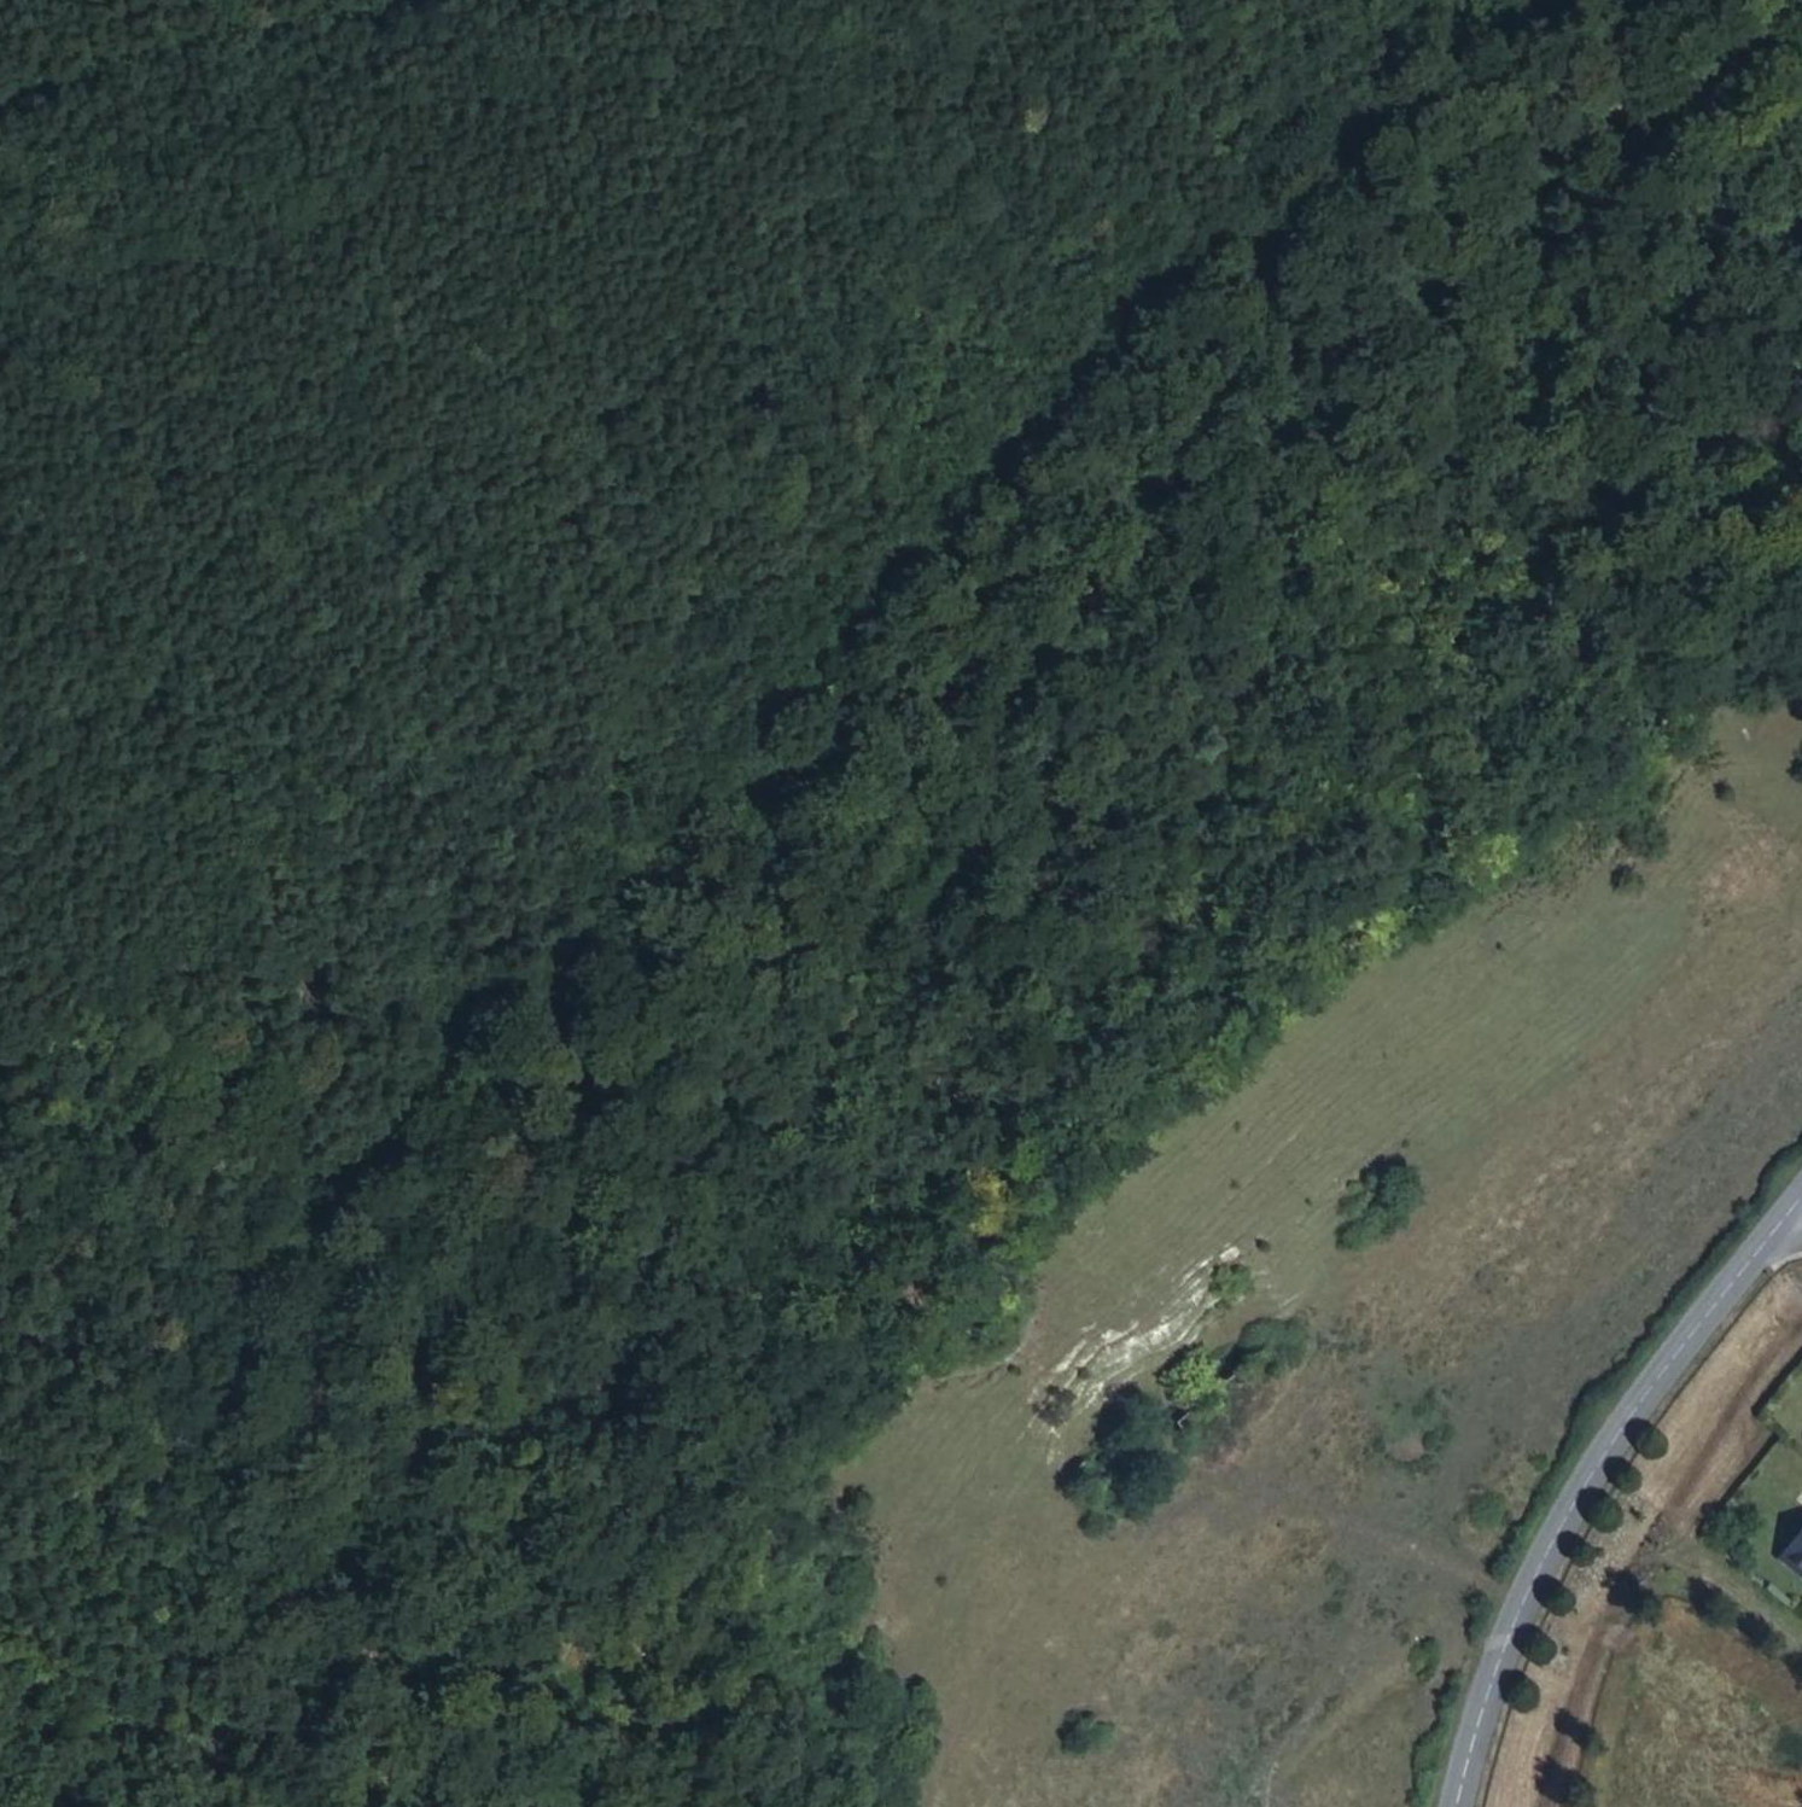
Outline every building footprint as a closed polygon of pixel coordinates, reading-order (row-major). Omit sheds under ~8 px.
[(1785,1561),(1801,1575),(1801,1540),(1785,1561)]
